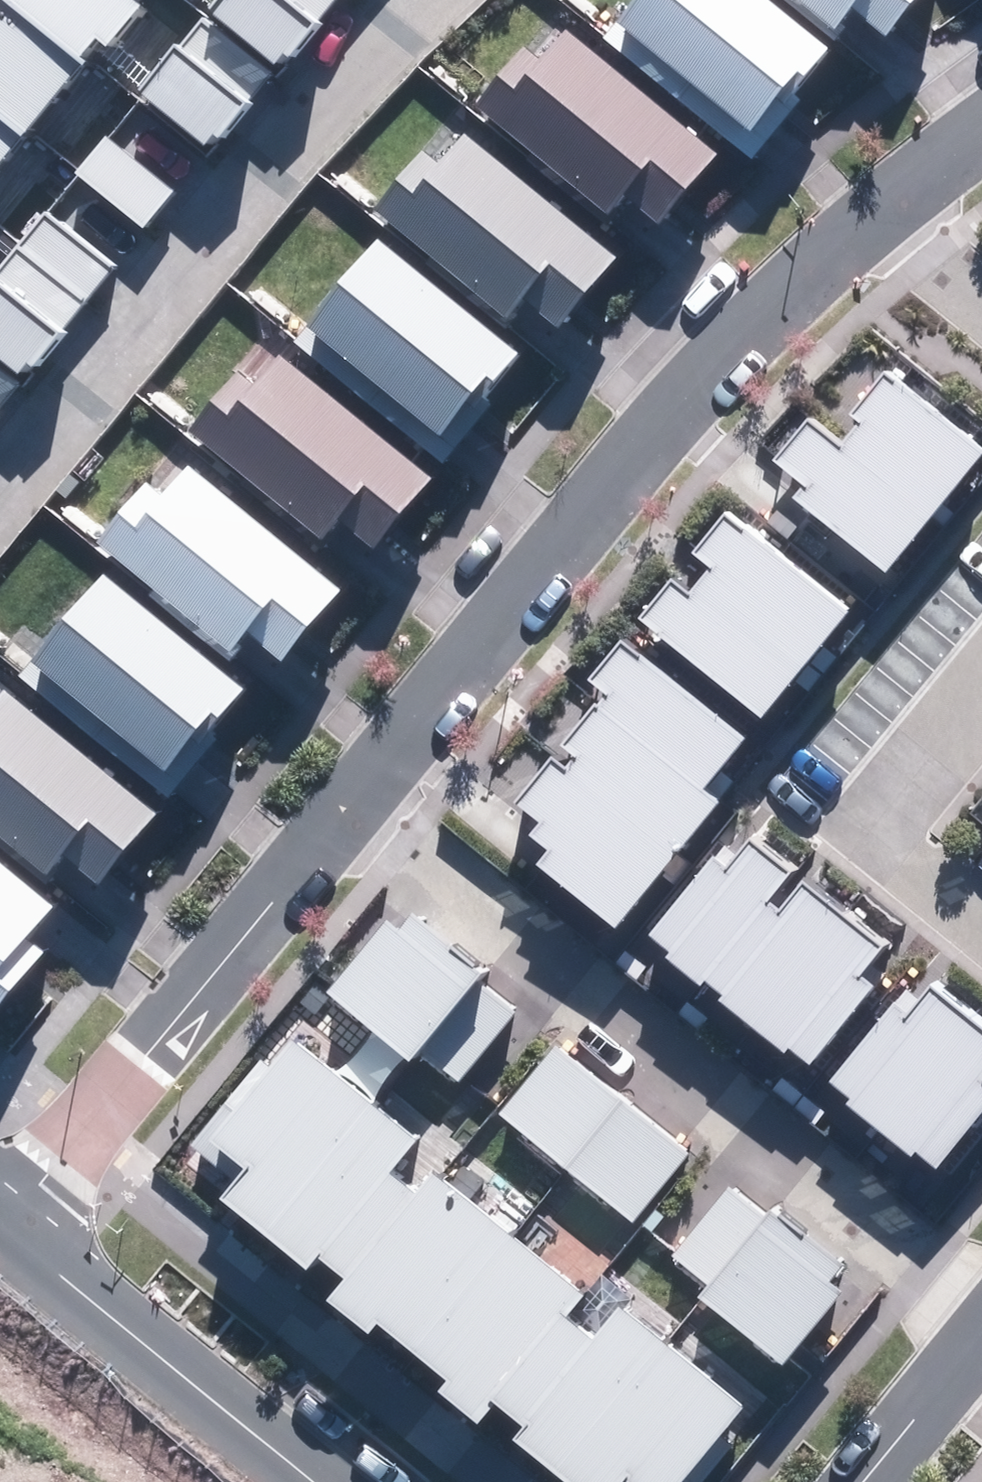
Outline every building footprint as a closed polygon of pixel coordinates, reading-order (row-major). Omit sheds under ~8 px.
[(96,39),(106,47),(139,6),(132,0),(0,0),(0,159),(96,39)] [(277,67),(333,0),(214,0),(207,9),(277,67)] [(750,131),(777,97),(784,103),(829,48),(769,0),(634,0),(616,23),(750,131)] [(834,28),(851,7),(886,36),(915,0),(800,0),(834,28)] [(136,96),(206,152),(271,72),(200,16),(136,96)] [(624,193),(660,223),(717,154),(564,27),(538,58),(524,46),(475,106),(606,215),(624,193)] [(522,299),(558,329),(616,260),(463,133),(437,164),(422,152),(373,212),(504,321),(522,299)] [(75,173),(143,228),(173,191),(105,136),(75,173)] [(111,268),(46,214),(0,268),(0,400),(111,268)] [(304,326),(438,434),(466,400),(473,406),(517,352),(376,238),(304,326)] [(341,518),(377,547),(435,478),(282,351),(256,382),(242,370),(192,430),(324,539),(341,518)] [(884,571),(981,454),(981,451),(887,372),(851,414),(860,422),(840,446),(808,420),(775,459),(805,484),(795,496),(884,571)] [(244,631),(280,661),(337,591),(184,465),(158,496),(144,484),(95,543),(226,652),(244,631)] [(637,616),(758,715),(847,606),(726,507),(692,548),(714,566),(692,592),(671,575),(637,616)] [(29,663),(163,771),(190,737),(197,743),(242,688),(100,575),(29,663)] [(538,865),(616,927),(718,801),(701,788),(744,735),(624,639),(592,679),(611,694),(567,748),(578,757),(566,771),(553,760),(520,802),(543,821),(533,834),(551,849),(538,865)] [(91,885),(149,815),(0,692),(0,845),(38,876),(56,855),(91,885)] [(790,1045),(810,1061),(872,985),(861,976),(886,946),(810,884),(784,916),(772,907),(796,877),(752,841),(731,867),(714,853),(649,933),(670,949),(665,956),(701,985),(706,979),(724,993),(720,999),(785,1051),(790,1045)] [(44,950),(29,938),(57,903),(0,858),(0,1006),(44,950)] [(416,1055),(455,1087),(511,1018),(472,986),(482,974),(409,915),(399,927),(390,920),(327,997),(409,1063),(416,1055)] [(937,1168),(981,1117),(981,1023),(938,985),(909,1018),(897,1007),(830,1083),(849,1099),(846,1102),(910,1158),(917,1151),(937,1168)] [(632,1481),(679,1481),(742,1408),(624,1308),(596,1340),(566,1314),(584,1293),(435,1167),(414,1192),(390,1171),(417,1139),(294,1034),(263,1070),(257,1064),(186,1147),(229,1183),(222,1192),(309,1266),(320,1252),(347,1276),(329,1297),(365,1327),(376,1315),(447,1376),(439,1385),(479,1418),(496,1399),(524,1423),(516,1432),(575,1481),(624,1481),(628,1478),(632,1481)] [(492,1119),(629,1230),(686,1159),(550,1049),(492,1119)] [(665,1261),(780,1366),(841,1300),(829,1289),(843,1273),(768,1205),(754,1220),(726,1195),(665,1261)]
